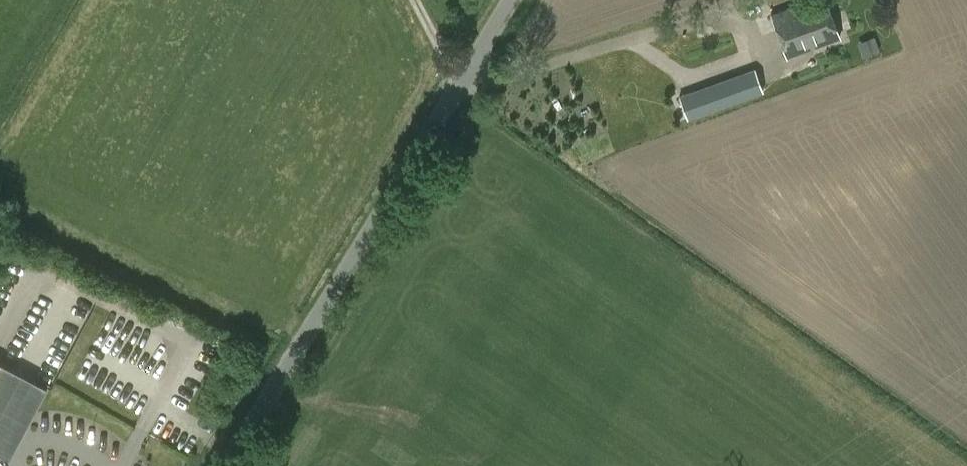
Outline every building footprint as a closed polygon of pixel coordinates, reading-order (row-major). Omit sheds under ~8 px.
[(813,47),(839,38),(825,0),(811,0),(798,5),(813,47)] [(798,5),(772,14),(788,56),(813,47),(798,5)] [(874,36),(857,42),(863,57),(880,51),(874,36)] [(687,119),(763,91),(755,68),(679,96),(687,119)] [(10,457),(47,387),(1,363),(0,365),(0,452),(10,457)]
